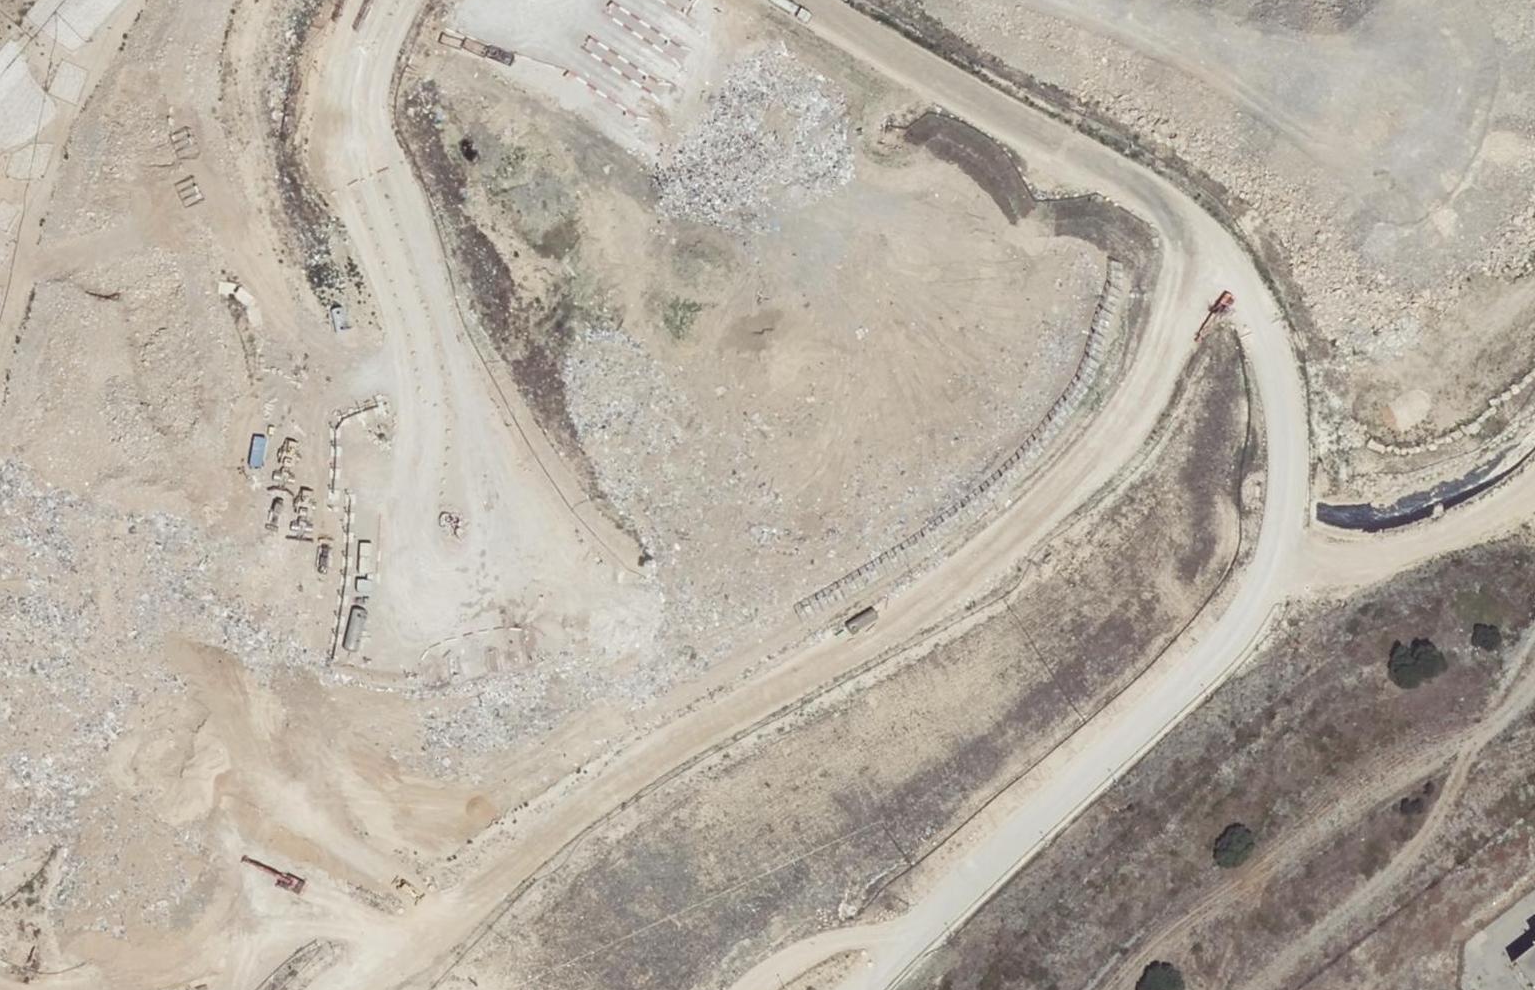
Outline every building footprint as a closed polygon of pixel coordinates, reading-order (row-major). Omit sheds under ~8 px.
[(1330,235),(1301,247),(1346,347),(1374,335),(1330,235)] [(1504,972),(1518,989),(1534,989),(1534,947),(1504,972)]
